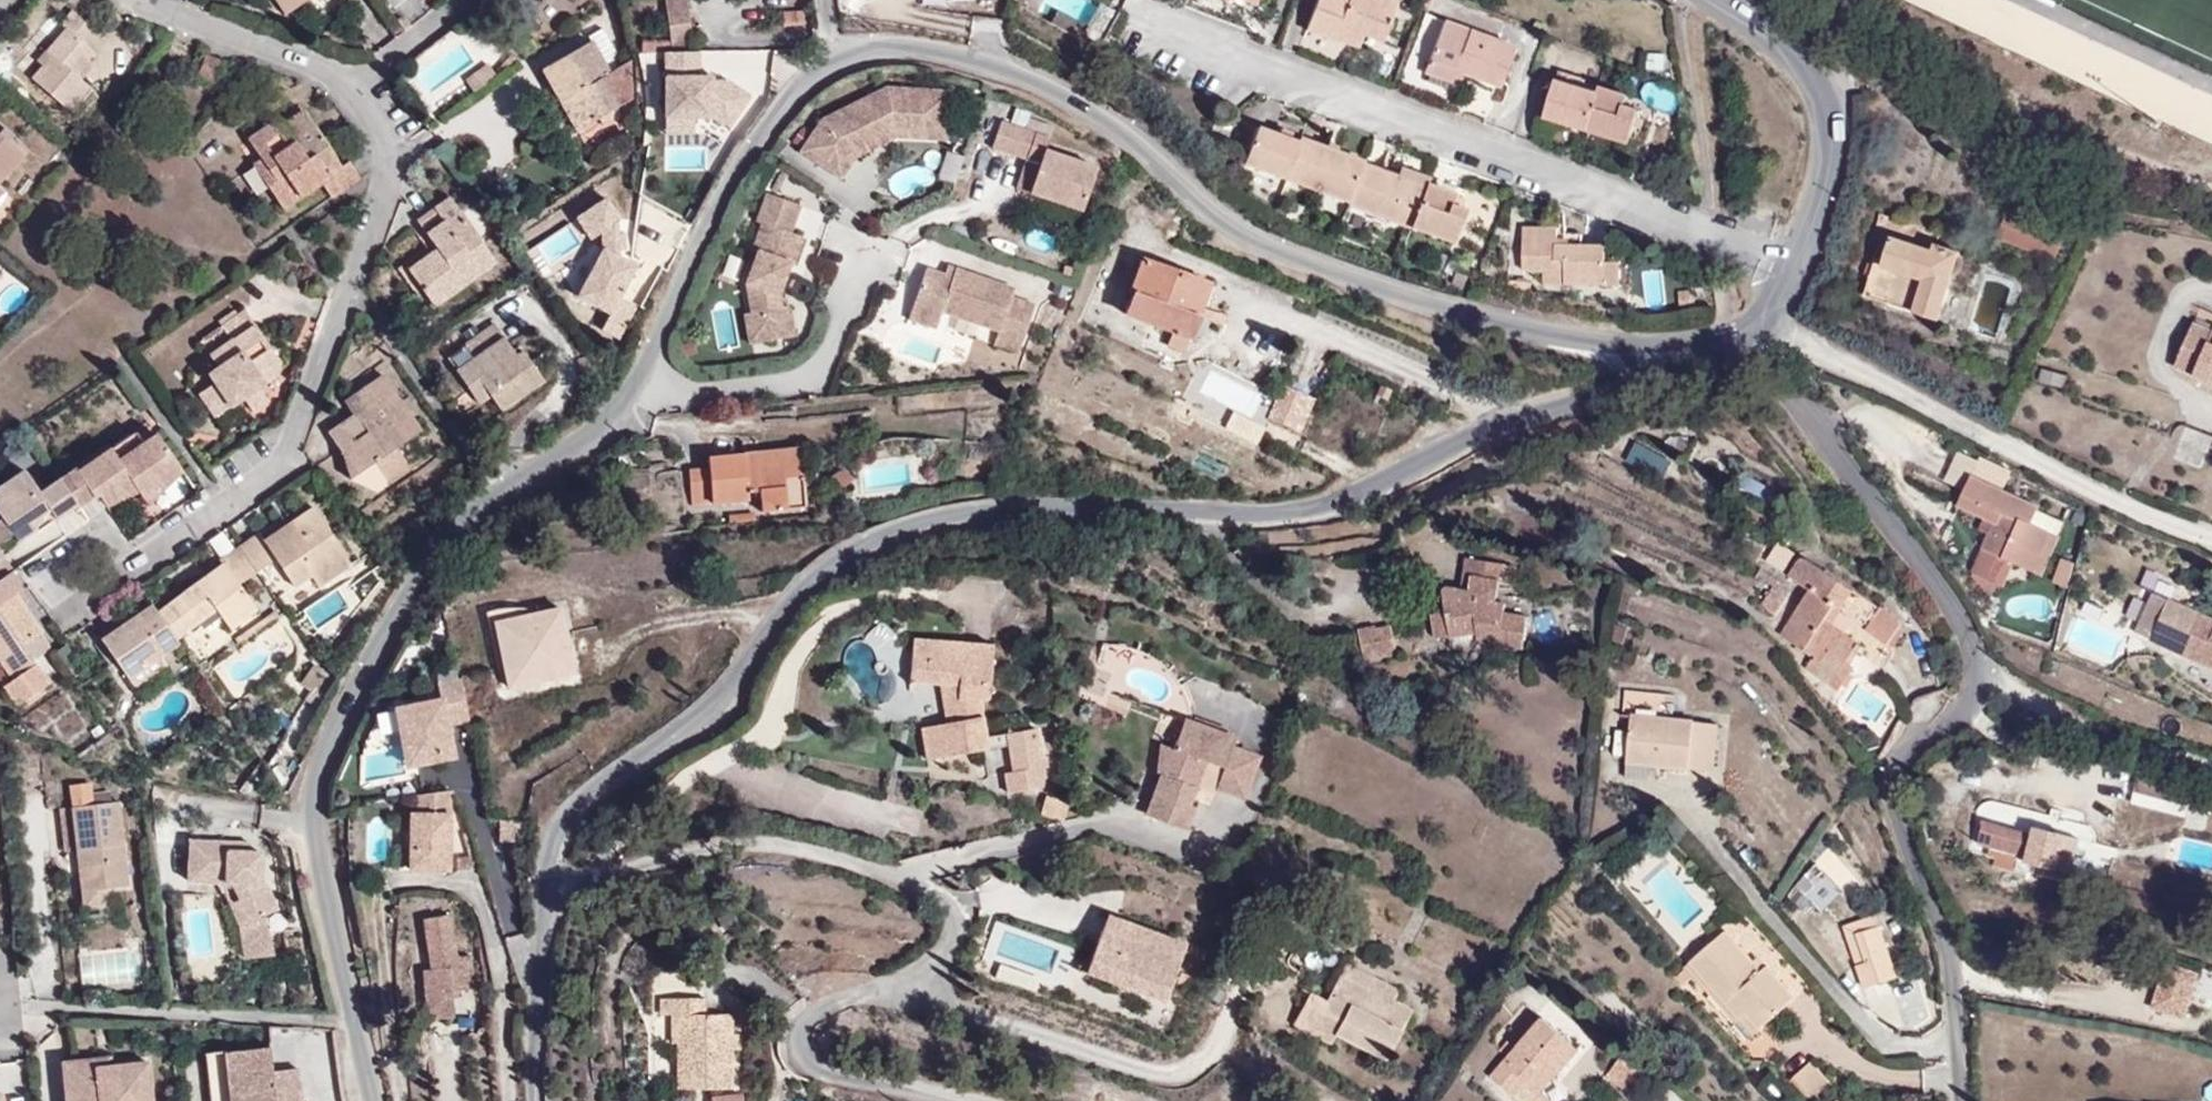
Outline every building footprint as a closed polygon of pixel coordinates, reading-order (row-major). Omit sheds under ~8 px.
[(284,18),(308,0),(272,0),(284,18)] [(691,0),(668,0),(673,39),(675,54),(696,53),(699,53),(691,0)] [(1053,21),(1084,22),(1085,0),(1054,0),(1053,21)] [(1258,0),(1228,0),(1254,10),(1258,0)] [(1400,9),(1380,0),(1320,0),(1307,33),(1339,46),(1346,30),(1367,39),(1386,47),(1400,9)] [(821,19),(818,2),(783,9),(786,25),(821,19)] [(64,75),(79,57),(82,61),(91,52),(86,48),(99,33),(69,4),(54,19),(59,24),(40,44),(46,48),(23,73),(66,112),(83,91),(75,84),(64,75)] [(459,44),(464,40),(451,25),(412,59),(435,86),(470,57),(459,44)] [(1499,96),(1515,57),(1443,28),(1427,67),(1458,80),(1499,96)] [(1360,55),(1367,39),(1346,30),(1339,46),(1360,55)] [(637,126),(635,57),(611,70),(595,39),(544,68),(579,133),(617,111),(626,128),(637,126)] [(645,41),(646,56),(669,54),(675,54),(673,39),(645,41)] [(34,61),(46,48),(40,44),(29,56),(34,61)] [(714,71),(710,52),(699,53),(696,53),(698,73),(714,71)] [(698,73),(696,53),(675,54),(669,54),(672,76),(674,89),(701,86),(698,73)] [(672,76),(669,54),(646,56),(649,78),(672,76)] [(489,66),(466,82),(474,95),(521,63),(515,55),(495,74),(489,66)] [(75,84),(89,67),(82,61),(79,57),(64,75),(75,84)] [(220,95),(231,68),(202,58),(193,85),(220,95)] [(1449,99),(1458,80),(1427,67),(1424,77),(1427,83),(1424,89),(1449,99)] [(1591,134),(1605,88),(1564,71),(1548,118),(1591,134)] [(1633,150),(1646,115),(1629,107),(1633,99),(1605,88),(1591,134),(1633,150)] [(931,149),(933,120),(959,120),(960,96),(889,91),(826,119),(803,153),(847,183),(863,161),(901,148),(931,149)] [(344,161),(306,105),(286,119),(281,112),(251,132),(266,154),(277,147),(290,166),(270,179),(283,199),(285,202),(323,176),(334,192),(363,172),(351,156),(344,161)] [(957,150),(959,120),(933,120),(931,149),(957,150)] [(998,150),(1045,165),(1050,150),(1054,138),(1006,123),(998,150)] [(1292,183),(1306,146),(1259,127),(1244,166),(1292,183)] [(15,153),(0,141),(0,173),(15,153)] [(1355,206),(1369,166),(1306,146),(1292,183),(1355,206)] [(270,179),(290,166),(277,147),(266,154),(256,160),(270,179)] [(944,150),(938,171),(954,176),(960,155),(944,150)] [(1086,215),(1102,168),(1050,150),(1035,198),(1086,215)] [(1437,176),(1373,154),(1369,166),(1408,178),(1434,186),(1437,176)] [(1402,195),(1408,178),(1369,166),(1355,206),(1373,213),(1382,189),(1402,195)] [(1419,230),(1434,186),(1408,178),(1402,195),(1382,189),(1373,213),(1419,230)] [(1460,245),(1475,200),(1434,186),(1419,230),(1460,245)] [(796,275),(808,242),(796,237),(806,210),(767,197),(756,225),(759,230),(750,259),(755,262),(745,291),(751,318),(759,316),(767,348),(801,339),(793,308),(786,310),(782,294),(790,273),(796,275)] [(436,310),(500,265),(454,200),(417,225),(430,245),(394,271),(419,303),(427,298),(436,310)] [(1612,264),(1612,249),(1590,250),(1562,250),(1562,236),(1562,229),(1526,229),(1528,274),(1546,274),(1546,288),(1602,287),(1608,292),(1627,289),(1625,265),(1612,264)] [(1590,250),(1590,235),(1562,236),(1562,250),(1590,250)] [(1885,271),(1894,246),(1880,241),(1872,267),(1885,271)] [(1936,329),(1957,267),(1894,246),(1885,271),(1872,267),(1860,303),(1936,329)] [(1192,314),(1203,284),(1148,263),(1127,318),(1172,336),(1166,353),(1190,363),(1199,344),(1199,337),(1205,319),(1192,314)] [(1643,307),(1664,306),(1662,267),(1640,269),(1643,307)] [(1036,310),(1017,303),(1019,296),(957,274),(953,283),(928,275),(912,321),(944,331),(949,317),(996,334),(991,349),(1020,360),(1036,310)] [(1205,319),(1216,290),(1203,284),(1192,314),(1205,319)] [(767,348),(759,316),(751,318),(742,321),(750,352),(767,348)] [(284,368),(247,318),(205,345),(214,359),(209,363),(237,403),(241,400),(250,411),(270,396),(262,384),(284,368)] [(547,381),(523,348),(514,355),(490,325),(441,361),(467,398),(481,388),(489,400),(500,416),(547,381)] [(2195,327),(2174,373),(2211,389),(2211,334),(2195,327)] [(237,403),(209,363),(198,372),(226,409),(237,403)] [(1298,435),(1315,396),(1287,384),(1281,397),(1269,391),(1258,416),(1298,435)] [(394,458),(419,440),(381,386),(345,412),(355,425),(345,432),(328,444),(341,462),(348,490),(379,502),(387,497),(387,491),(407,477),(394,458)] [(475,410),(489,400),(481,388),(467,398),(475,410)] [(1393,407),(1398,395),(1384,388),(1379,401),(1393,407)] [(355,425),(345,412),(336,419),(345,432),(355,425)] [(120,452),(144,435),(135,423),(111,440),(120,452)] [(146,499),(183,462),(158,427),(144,435),(120,452),(111,440),(78,463),(76,460),(61,469),(80,496),(96,485),(107,494),(123,482),(140,489),(146,499)] [(2211,455),(2211,439),(2191,429),(2176,463),(2204,474),(2211,455)] [(803,466),(801,450),(746,457),(748,473),(803,466)] [(808,512),(803,466),(748,473),(746,457),(704,463),(706,475),(687,477),(690,510),(748,504),(747,499),(760,497),(762,516),(808,512)] [(61,469),(42,483),(27,461),(0,480),(0,507),(2,511),(0,512),(0,539),(15,529),(20,536),(40,523),(35,516),(53,504),(58,511),(80,496),(61,469)] [(843,473),(829,484),(838,495),(852,484),(843,473)] [(2035,509),(1969,479),(1955,511),(1979,522),(1976,531),(1987,536),(1966,582),(1992,594),(1996,585),(2001,588),(2011,566),(2039,578),(2057,539),(2027,525),(2035,509)] [(356,554),(316,497),(297,510),(267,530),(261,521),(241,535),(262,566),(279,555),(296,576),(315,564),(325,577),(356,554)] [(757,524),(756,516),(730,518),(731,527),(757,524)] [(262,566),(241,535),(218,551),(223,558),(230,567),(241,581),(262,566)] [(1752,565),(1759,549),(1730,537),(1724,554),(1752,565)] [(1486,625),(1487,634),(1530,641),(1535,608),(1513,604),(1515,594),(1505,592),(1510,555),(1475,550),(1470,581),(1452,579),(1455,605),(1458,629),(1486,625)] [(16,565),(8,551),(0,557),(0,576),(16,565)] [(1903,609),(1797,551),(1785,573),(1804,584),(1778,638),(1781,642),(1790,645),(1821,585),(1876,616),(1859,648),(1886,663),(1900,634),(1893,630),(1903,609)] [(1520,557),(1510,555),(1505,592),(1515,594),(1520,557)] [(214,579),(230,567),(223,558),(207,569),(214,579)] [(2069,565),(2059,560),(2048,583),(2059,587),(2069,565)] [(227,626),(258,603),(241,581),(230,567),(214,579),(207,569),(157,603),(180,636),(216,611),(227,626)] [(11,648),(1,655),(14,673),(4,681),(19,702),(23,699),(27,704),(50,687),(47,682),(51,679),(25,641),(44,628),(17,590),(23,585),(11,568),(0,576),(0,632),(11,648)] [(347,570),(331,581),(337,590),(353,579),(347,570)] [(1774,619),(1788,589),(1751,570),(1736,600),(1774,619)] [(1839,687),(1876,616),(1821,585),(1790,645),(1789,648),(1809,657),(1803,669),(1839,687)] [(2211,665),(2211,618),(2153,593),(2136,632),(2211,665)] [(184,642),(155,601),(102,637),(132,679),(164,656),(184,642)] [(1445,631),(1458,629),(1455,605),(1442,607),(1445,631)] [(560,614),(495,628),(508,693),(573,680),(560,614)] [(1377,640),(1403,633),(1399,618),(1386,621),(1385,617),(1373,620),(1377,640)] [(1486,625),(1458,629),(1460,638),(1487,634),(1486,625)] [(1,655),(11,648),(0,632),(0,653),(1,655)] [(992,701),(996,644),(918,638),(915,679),(949,679),(953,706),(946,710),(946,714),(947,726),(925,729),(929,754),(990,744),(989,733),(984,703),(992,701)] [(140,690),(171,668),(164,656),(132,679),(140,690)] [(454,722),(475,717),(465,676),(443,681),(446,695),(397,705),(410,765),(461,755),(454,722)] [(316,720),(331,695),(310,682),(295,707),(305,713),(316,720)] [(1847,703),(1876,718),(1886,700),(1856,685),(1847,703)] [(1728,716),(1640,707),(1635,754),(1724,763),(1728,716)] [(314,723),(316,720),(305,713),(303,717),(314,723)] [(947,726),(946,714),(923,717),(925,729),(947,726)] [(1015,740),(1012,722),(988,727),(989,733),(990,744),(1015,740)] [(1243,807),(1258,762),(1237,753),(1239,748),(1187,727),(1175,751),(1163,747),(1153,780),(1158,782),(1149,810),(1152,821),(1157,827),(1184,837),(1194,815),(1190,809),(1197,789),(1206,783),(1212,797),(1243,807)] [(1606,729),(1605,754),(1618,755),(1620,730),(1606,729)] [(1049,796),(1040,736),(1015,740),(1021,775),(1011,778),(1015,801),(1049,796)] [(403,753),(357,754),(358,778),(403,777),(403,753)] [(2150,776),(2152,766),(2099,756),(2094,786),(2146,795),(2196,807),(2200,787),(2150,776)] [(449,871),(454,787),(415,791),(416,810),(407,811),(409,871),(449,871)] [(128,904),(119,817),(69,823),(78,911),(109,907),(128,904)] [(2062,869),(2073,840),(2039,832),(2038,837),(1989,826),(1983,847),(2032,860),(2033,868),(2044,866),(2062,869)] [(266,880),(267,850),(257,849),(231,849),(230,839),(193,838),(192,881),(238,882),(247,898),(260,923),(287,908),(273,882),(266,880)] [(257,849),(258,840),(230,839),(231,849),(257,849)] [(477,855),(457,855),(457,869),(477,869),(477,855)] [(260,923),(247,898),(235,904),(249,928),(260,923)] [(111,927),(109,907),(78,911),(81,932),(111,927)] [(1893,976),(1875,911),(1854,917),(1866,959),(1851,963),(1858,985),(1893,976)] [(1166,1001),(1187,946),(1110,917),(1089,972),(1166,1001)] [(1866,959),(1854,917),(1839,921),(1851,963),(1866,959)] [(1763,967),(1725,926),(1687,961),(1702,979),(1714,990),(1724,980),(1761,1021),(1793,991),(1766,962),(1763,967)] [(482,1004),(479,975),(464,977),(459,935),(433,938),(439,987),(431,987),(437,1035),(465,1031),(463,1012),(479,1010),(482,1004)] [(1410,1000),(1389,990),(1392,981),(1337,957),(1320,997),(1304,989),(1290,1026),(1328,1041),(1333,1029),(1387,1053),(1410,1000)] [(2152,1008),(2164,1012),(2168,1002),(2177,1005),(2178,1002),(2186,1005),(2195,975),(2166,966),(2152,1008)] [(1761,1021),(1724,980),(1714,990),(1706,997),(1722,1016),(1726,1014),(1746,1036),(1761,1021)] [(732,1093),(731,1013),(708,1013),(708,996),(661,997),(661,1018),(679,1018),(680,1093),(732,1093)] [(2182,1017),(2186,1005),(2178,1002),(2177,1005),(2168,1002),(2164,1012),(2182,1017)] [(1547,1096),(1589,1050),(1548,1016),(1540,1026),(1530,1017),(1513,1037),(1523,1045),(1497,1075),(1524,1098),(1533,1085),(1547,1096)] [(298,1063),(273,1065),(271,1041),(228,1045),(234,1100),(302,1100),(298,1063)] [(228,1045),(207,1048),(212,1100),(234,1100),(228,1045)] [(1655,1075),(1631,1053),(1616,1070),(1640,1091),(1655,1075)] [(114,1063),(113,1056),(98,1057),(99,1065),(114,1063)] [(153,1061),(114,1063),(99,1065),(98,1057),(61,1059),(65,1092),(77,1090),(79,1100),(157,1100),(153,1061)] [(1809,1098),(1829,1081),(1809,1057),(1788,1074),(1809,1098)] [(77,1090),(65,1092),(66,1100),(79,1100),(77,1090)]
